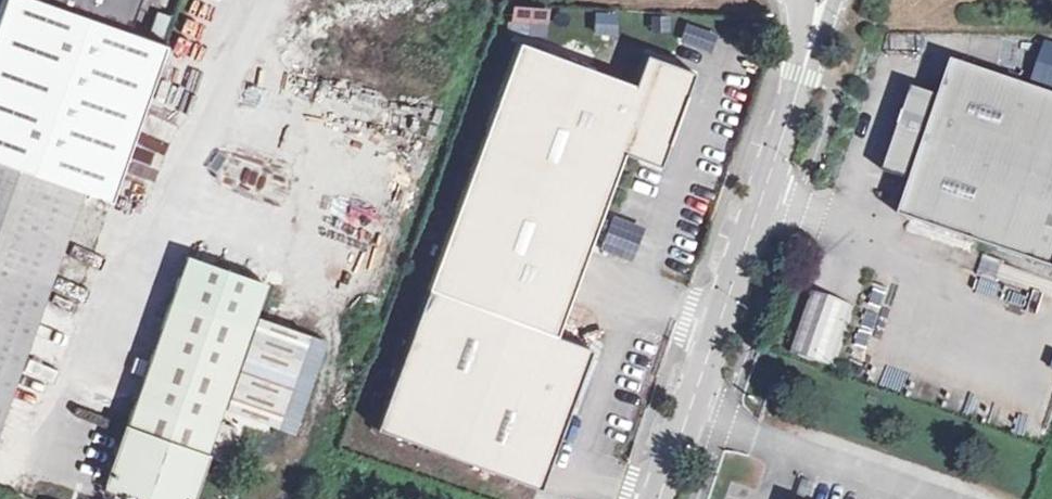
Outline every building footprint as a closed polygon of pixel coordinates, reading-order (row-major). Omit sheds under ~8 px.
[(86,186),(110,195),(168,41),(129,25),(138,0),(4,0),(0,12),(0,421),(86,186)] [(520,36),(427,282),(375,422),(539,483),(591,343),(556,330),(587,252),(624,148),(640,154),(660,161),(672,128),(669,126),(679,99),(683,100),(695,67),(677,60),(646,48),(635,79),(520,36)] [(883,173),(913,183),(902,217),(1051,267),(1051,96),(953,63),(941,97),(911,87),(883,173)] [(604,248),(636,255),(642,224),(610,218),(604,248)] [(128,493),(142,498),(158,498),(159,496),(167,498),(185,498),(206,444),(226,452),(235,426),(215,419),(265,282),(188,253),(106,476),(131,486),(128,493)] [(308,333),(259,315),(225,407),(273,425),(308,333)] [(989,409),(991,397),(968,392),(964,415),(1002,423),(1004,412),(989,409)]
